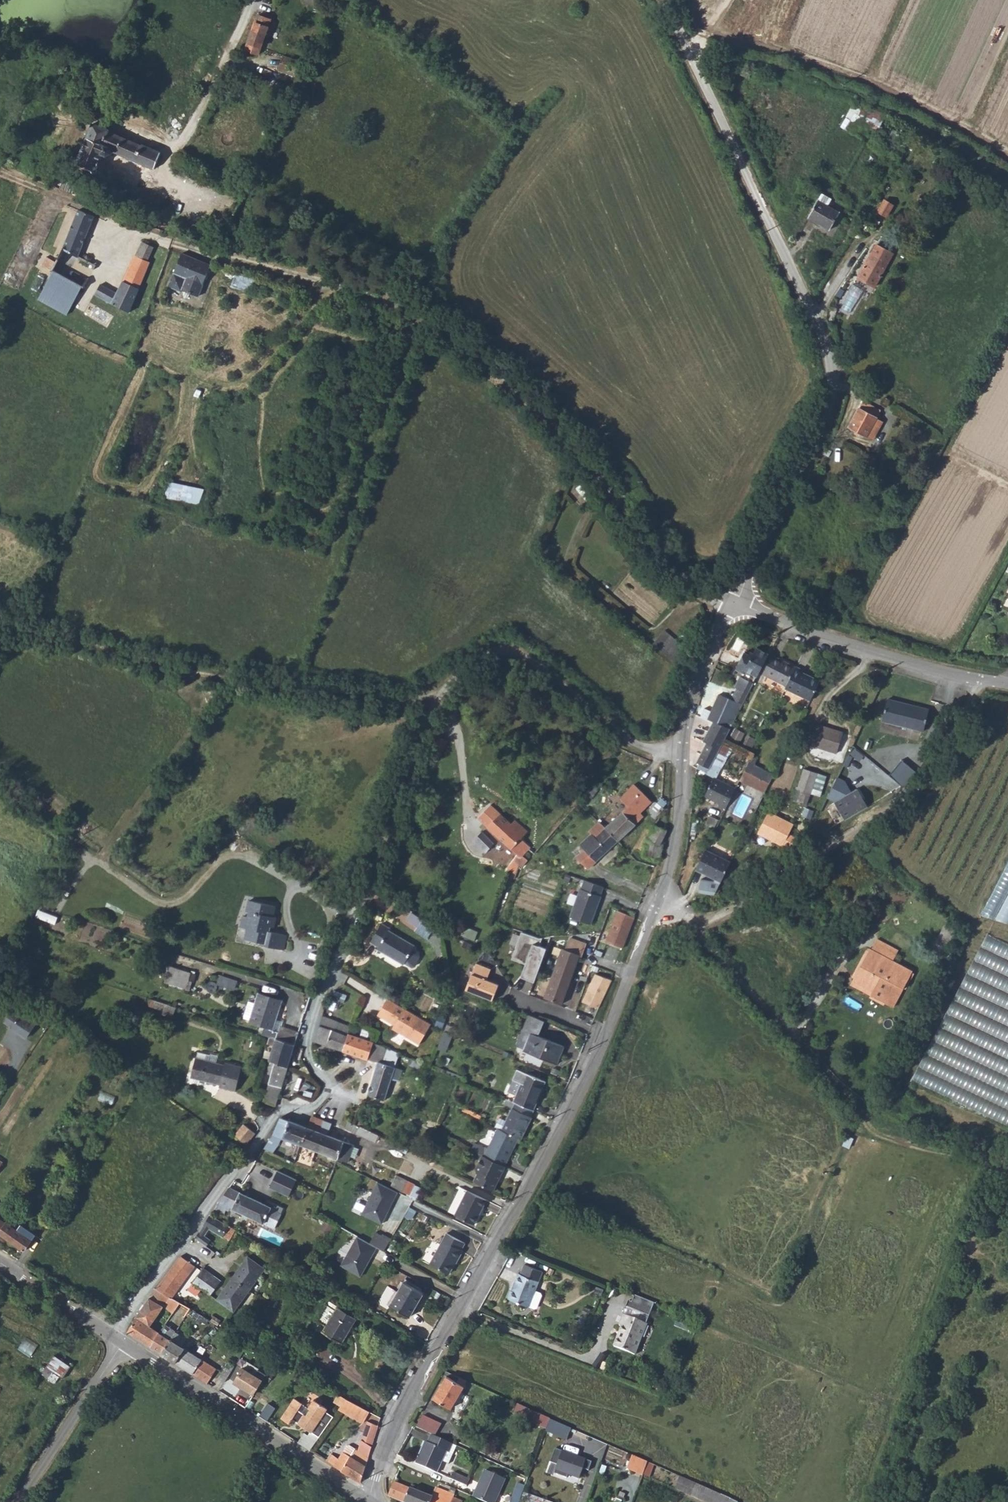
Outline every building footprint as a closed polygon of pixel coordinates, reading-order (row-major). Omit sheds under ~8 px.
[(248,42),(261,46),(270,19),(258,15),(248,42)] [(295,73),(300,74),(304,63),(300,62),(295,73)] [(737,72),(749,75),(751,69),(738,65),(737,72)] [(880,126),(886,114),(863,104),(858,116),(867,120),(880,126)] [(856,121),(865,125),(867,120),(858,116),(856,121)] [(846,117),(841,126),(841,127),(848,131),(854,122),(846,117)] [(153,169),(160,152),(141,144),(140,144),(109,131),(110,129),(94,122),(76,164),(94,171),(102,154),(103,154),(105,155),(106,156),(107,156),(108,156),(109,155),(110,154),(111,150),(134,160),(153,169)] [(78,191),(67,186),(65,191),(75,196),(76,195),(81,197),(81,196),(83,197),(84,198),(85,199),(87,199),(88,198),(89,197),(89,195),(89,194),(88,193),(86,193),(83,193),(83,192),(78,190),(78,191)] [(831,199),(821,193),(808,217),(830,229),(839,212),(827,205),(831,199)] [(881,198),(876,212),(890,216),(894,202),(881,198)] [(80,254),(94,218),(91,216),(77,211),(63,246),(65,247),(64,249),(81,259),(83,256),(80,254)] [(920,217),(926,220),(930,214),(924,211),(920,217)] [(926,220),(920,217),(918,216),(911,228),(919,232),(926,220)] [(95,294),(129,312),(139,289),(139,288),(149,261),(147,260),(153,248),(142,242),(136,255),(135,255),(124,279),(122,281),(116,293),(100,285),(95,294)] [(899,252),(904,256),(909,247),(904,243),(899,252)] [(893,253),(876,244),(858,277),(875,286),(893,253)] [(84,259),(90,261),(94,249),(88,246),(84,259)] [(47,281),(75,296),(78,297),(94,266),(89,263),(81,259),(64,249),(60,256),(56,262),(46,257),(42,264),(50,269),(48,273),(51,275),(47,281)] [(46,257),(56,262),(60,256),(50,250),(46,257)] [(198,296),(210,265),(182,253),(171,278),(177,281),(175,287),(198,296)] [(252,292),(256,278),(237,272),(232,285),(252,292)] [(30,293),(38,298),(45,285),(36,281),(30,293)] [(37,300),(65,315),(75,296),(47,281),(45,285),(38,298),(37,300)] [(33,307),(61,323),(65,315),(37,300),(33,307)] [(859,432),(866,436),(876,417),(880,410),(862,400),(849,426),(856,430),(859,432)] [(876,417),(866,436),(872,439),(882,421),(876,417)] [(165,497),(200,504),(204,487),(169,480),(165,497)] [(745,652),(733,672),(753,683),(759,672),(759,671),(768,654),(756,648),(752,655),(745,652)] [(759,672),(786,685),(795,668),(768,654),(759,671),(759,672)] [(803,670),(796,666),(795,668),(786,685),(785,688),(810,700),(819,681),(802,673),(803,670)] [(734,690),(745,696),(750,684),(740,678),(739,678),(734,690)] [(697,768),(706,773),(711,764),(721,744),(723,741),(742,705),(718,695),(708,718),(711,720),(703,741),(705,742),(696,761),(699,763),(697,768)] [(887,699),(882,720),(923,730),(928,709),(887,699)] [(810,745),(836,752),(842,733),(817,724),(810,745)] [(741,739),(744,731),(734,728),(732,737),(741,739)] [(440,736),(433,756),(440,759),(447,739),(440,736)] [(711,764),(718,768),(728,748),(721,744),(711,764)] [(901,759),(890,774),(905,785),(917,770),(901,759)] [(751,774),(768,782),(771,775),(754,766),(751,774)] [(818,772),(804,767),(797,789),(804,791),(811,793),(818,772)] [(739,780),(764,793),(768,784),(744,771),(739,780)] [(835,777),(818,772),(811,793),(821,796),(824,785),(832,787),(835,777)] [(718,804),(725,808),(735,788),(714,777),(705,796),(719,803),(718,804)] [(618,840),(644,816),(641,813),(652,802),(634,784),(620,798),(627,806),(604,826),(604,828),(618,840)] [(868,806),(857,787),(834,801),(845,820),(868,806)] [(665,809),(655,801),(647,810),(657,818),(662,813),(665,809)] [(511,848),(518,854),(519,853),(523,856),(528,850),(530,847),(520,838),(527,830),(515,819),(511,822),(501,813),(490,804),(478,817),(487,826),(487,827),(511,849),(511,848)] [(794,824),(768,812),(758,834),(783,846),(784,845),(792,848),(797,837),(789,833),(794,824)] [(668,817),(660,818),(659,819),(655,824),(667,830),(668,817)] [(590,833),(579,843),(584,849),(576,856),(587,868),(618,840),(604,828),(604,826),(598,821),(588,831),(590,833)] [(655,824),(646,842),(660,845),(667,830),(655,824)] [(473,840),(485,852),(494,843),(481,831),(473,840)] [(643,854),(659,859),(662,846),(660,845),(646,842),(643,854)] [(513,860),(520,867),(521,867),(532,854),(528,850),(523,856),(519,853),(518,854),(513,860)] [(730,862),(705,850),(697,866),(695,869),(720,882),(727,868),(730,862)] [(507,867),(514,873),(520,867),(513,860),(507,867)] [(981,917),(1007,925),(1007,863),(981,917)] [(602,887),(583,879),(580,888),(579,888),(568,916),(588,924),(599,896),(602,887)] [(268,926),(275,927),(277,917),(275,916),(277,906),(250,900),(248,911),(250,911),(249,916),(244,916),(242,927),(249,928),(247,938),(262,942),(262,945),(277,948),(280,933),(271,931),(270,932),(267,931),(268,926)] [(57,922),(59,916),(40,909),(38,915),(57,922)] [(617,909),(605,941),(623,948),(637,918),(617,909)] [(418,925),(423,918),(412,911),(411,910),(406,917),(418,925)] [(434,926),(423,918),(418,925),(415,929),(426,937),(434,926)] [(377,948),(403,963),(404,962),(410,966),(414,965),(419,955),(418,952),(412,948),(414,945),(388,929),(389,927),(381,923),(370,941),(378,946),(377,948)] [(464,935),(476,939),(480,931),(467,926),(464,935)] [(521,930),(511,958),(524,962),(520,975),(533,980),(545,947),(538,945),(541,938),(521,930)] [(987,932),(914,1080),(1007,1126),(1007,943),(987,932)] [(277,948),(285,949),(289,935),(280,933),(277,948)] [(581,955),(586,943),(569,937),(566,945),(564,944),(562,944),(561,945),(562,947),(544,996),(562,1003),(579,955),(581,955)] [(871,949),(868,948),(849,984),(893,1007),(911,971),(892,960),(897,950),(876,938),(871,949)] [(464,989),(491,1000),(497,984),(485,979),(490,969),(475,963),(464,989)] [(192,982),(195,974),(169,966),(163,981),(185,988),(187,981),(192,982)] [(218,982),(235,988),(238,979),(221,973),(218,982)] [(583,1000),(598,1007),(602,996),(610,979),(595,973),(583,1000)] [(192,982),(200,983),(202,975),(195,974),(192,982)] [(162,984),(184,991),(185,988),(163,981),(162,984)] [(330,997),(344,1001),(347,994),(333,990),(330,997)] [(249,1022),(270,1029),(272,1029),(275,1019),(273,1018),(279,999),(258,993),(254,1004),(249,1020),(249,1022)] [(426,1020),(382,994),(372,1011),(389,1021),(391,1022),(389,1026),(414,1041),(426,1020)] [(175,1006),(148,998),(146,1006),(161,1011),(160,1013),(171,1016),(175,1006)] [(273,1018),(275,1019),(281,1000),(279,999),(273,1018)] [(242,1018),(249,1020),(254,1004),(248,1001),(242,1018)] [(12,1024),(27,1033),(36,1020),(21,1011),(20,1012),(12,1008),(6,1018),(13,1023),(12,1024)] [(537,1035),(543,1020),(529,1014),(518,1041),(516,1041),(515,1042),(514,1044),(515,1046),(516,1047),(517,1047),(518,1047),(519,1046),(524,1048),(523,1049),(556,1063),(563,1046),(537,1035)] [(340,1022),(321,1016),(314,1041),(342,1050),(347,1035),(337,1031),(340,1022)] [(350,1026),(340,1022),(337,1031),(347,1035),(347,1033),(350,1026)] [(293,1045),(294,1045),(298,1032),(279,1025),(277,1031),(275,1038),(293,1045)] [(268,1036),(275,1038),(277,1031),(272,1029),(270,1029),(268,1036)] [(448,1050),(452,1032),(444,1030),(439,1048),(448,1050)] [(342,1050),(367,1058),(373,1042),(347,1033),(347,1035),(342,1050)] [(287,1066),(293,1046),(293,1045),(275,1038),(267,1060),(287,1066)] [(367,1058),(374,1061),(380,1044),(373,1042),(367,1058)] [(383,1062),(388,1048),(380,1044),(374,1061),(377,1062),(367,1094),(384,1099),(391,1078),(398,1080),(401,1069),(383,1062)] [(242,1093),(247,1070),(248,1069),(232,1065),(232,1066),(208,1060),(209,1055),(197,1052),(196,1056),(194,1056),(190,1076),(226,1086),(226,1089),(242,1093)] [(277,1097),(287,1066),(267,1060),(264,1072),(270,1075),(265,1093),(277,1097)] [(515,1094),(513,1101),(515,1102),(532,1109),(544,1080),(517,1068),(513,1079),(520,1082),(515,1094)] [(520,1082),(513,1079),(508,1090),(515,1094),(520,1082)] [(274,1106),(277,1097),(265,1093),(262,1101),(274,1106)] [(529,1116),(532,1109),(515,1102),(507,1121),(503,1131),(522,1138),(531,1117),(529,1116)] [(323,1120),(312,1116),(307,1126),(300,1144),(313,1149),(320,1131),(319,1131),(323,1120)] [(281,1137),(300,1144),(307,1126),(288,1119),(288,1120),(280,1117),(273,1133),(265,1144),(269,1146),(270,1143),(277,1145),(279,1135),(281,1136),(281,1137)] [(499,1129),(503,1131),(507,1121),(500,1118),(496,1128),(499,1129)] [(374,1141),(378,1134),(351,1122),(348,1129),(374,1141)] [(255,1132),(243,1123),(234,1135),(246,1144),(255,1132)] [(504,1166),(518,1138),(503,1131),(499,1129),(489,1147),(486,1145),(485,1148),(475,1143),(472,1150),(482,1155),(504,1166)] [(325,1133),(320,1131),(313,1149),(318,1151),(325,1133)] [(327,1134),(325,1133),(318,1151),(320,1152),(327,1134)] [(350,1143),(327,1134),(320,1152),(337,1159),(338,1158),(343,1160),(350,1143)] [(214,1148),(219,1151),(223,1146),(219,1142),(214,1148)] [(393,1148),(404,1153),(407,1148),(395,1142),(393,1148)] [(354,1145),(350,1143),(343,1160),(347,1161),(349,1157),(352,1148),(354,1145)] [(349,1157),(354,1159),(358,1150),(352,1148),(349,1157)] [(501,1174),(505,1166),(504,1166),(482,1155),(475,1169),(477,1174),(474,1181),(493,1190),(498,1181),(497,1178),(499,1174),(501,1174)] [(269,1187),(288,1196),(296,1179),(277,1170),(269,1187)] [(390,1185),(405,1192),(410,1181),(396,1174),(390,1185)] [(414,1183),(410,1181),(405,1192),(409,1194),(414,1183)] [(396,1192),(376,1182),(360,1214),(381,1224),(384,1217),(383,1213),(384,1210),(387,1212),(396,1192)] [(281,1214),(280,1213),(283,1208),(277,1205),(275,1209),(229,1187),(215,1207),(223,1212),(225,1208),(228,1210),(229,1207),(274,1228),(281,1214)] [(474,1224),(486,1199),(466,1190),(454,1215),(474,1224)] [(200,1232),(198,1231),(194,1237),(206,1245),(210,1239),(204,1235),(208,1229),(222,1237),(223,1236),(229,1240),(235,1230),(210,1214),(203,1224),(204,1225),(200,1232)] [(0,1219),(0,1235),(10,1242),(8,1244),(16,1250),(18,1247),(24,1251),(26,1248),(31,1250),(39,1238),(25,1228),(21,1233),(0,1219)] [(375,1231),(369,1242),(377,1246),(383,1250),(390,1237),(382,1233),(381,1234),(375,1231)] [(444,1233),(428,1263),(447,1273),(455,1260),(456,1261),(461,1251),(460,1251),(464,1244),(444,1233)] [(369,1242),(357,1235),(341,1264),(360,1275),(368,1261),(367,1260),(371,1253),(372,1254),(377,1246),(369,1242)] [(244,1253),(215,1299),(233,1311),(262,1266),(244,1253)] [(171,1297),(194,1265),(180,1255),(155,1288),(171,1297)] [(519,1273),(508,1299),(528,1307),(543,1272),(524,1265),(520,1274),(519,1273)] [(220,1281),(202,1268),(192,1282),(210,1295),(220,1281)] [(389,1305),(408,1316),(422,1292),(403,1281),(389,1305)] [(189,1308),(171,1297),(155,1288),(149,1297),(163,1307),(166,1303),(169,1304),(183,1318),(189,1308)] [(127,1331),(149,1345),(160,1329),(156,1327),(154,1328),(149,1325),(163,1307),(149,1297),(148,1297),(135,1317),(127,1331)] [(322,1331),(341,1342),(356,1318),(337,1306),(334,1309),(326,1304),(316,1320),(325,1326),(322,1331)] [(614,1346),(635,1354),(646,1324),(623,1315),(619,1325),(622,1326),(614,1346)] [(159,1353),(174,1331),(169,1328),(165,1335),(162,1333),(163,1331),(161,1330),(160,1329),(149,1345),(159,1353)] [(186,1339),(174,1331),(159,1353),(206,1383),(216,1368),(182,1345),(186,1339)] [(30,1356),(38,1344),(26,1337),(19,1348),(30,1356)] [(70,1365),(54,1354),(41,1372),(47,1376),(52,1370),(59,1374),(62,1376),(70,1365)] [(217,1377),(223,1381),(230,1370),(224,1366),(217,1377)] [(245,1367),(235,1381),(254,1394),(264,1379),(245,1367)] [(47,1376),(54,1381),(59,1374),(52,1370),(47,1376)] [(432,1400),(449,1409),(463,1386),(446,1375),(432,1400)] [(318,1436),(333,1415),(324,1410),(326,1407),(312,1398),(307,1406),(309,1408),(305,1414),(296,1408),(301,1402),(293,1397),(280,1417),(288,1422),(291,1418),(318,1436)] [(361,1422),(368,1411),(344,1398),(337,1408),(361,1422)] [(268,1402),(261,1415),(268,1419),(276,1406),(268,1402)] [(307,1406),(301,1402),(296,1408),(305,1414),(309,1408),(307,1406)] [(526,1419),(546,1429),(550,1420),(530,1410),(526,1419)] [(371,1411),(368,1416),(378,1422),(381,1416),(371,1411)] [(435,1435),(445,1440),(450,1429),(440,1425),(440,1424),(422,1416),(417,1428),(435,1436),(435,1435)] [(360,1482),(377,1425),(366,1420),(357,1449),(353,1447),(351,1452),(348,1451),(346,1453),(342,1451),(337,1457),(332,1455),(327,1461),(356,1480),(360,1482)] [(566,1440),(570,1428),(550,1420),(546,1429),(545,1431),(566,1440)] [(447,1463),(455,1446),(429,1434),(426,1443),(423,1442),(414,1464),(435,1472),(441,1460),(447,1463)] [(587,1470),(590,1462),(554,1448),(549,1462),(556,1464),(553,1473),(565,1478),(567,1474),(578,1478),(581,1468),(587,1470)] [(638,1473),(642,1475),(646,1461),(631,1454),(626,1467),(638,1473)] [(649,1477),(654,1464),(646,1461),(642,1475),(649,1477)] [(473,1497),(483,1501),(495,1501),(504,1479),(484,1471),(473,1497)] [(469,1479),(452,1472),(449,1479),(466,1486),(469,1479)] [(737,1501),(679,1475),(673,1489),(704,1501),(737,1501)] [(388,1496),(402,1501),(461,1501),(462,1501),(453,1497),(454,1495),(435,1487),(432,1496),(393,1482),(388,1496)] [(510,1501),(518,1501),(525,1485),(518,1482),(510,1501)]
